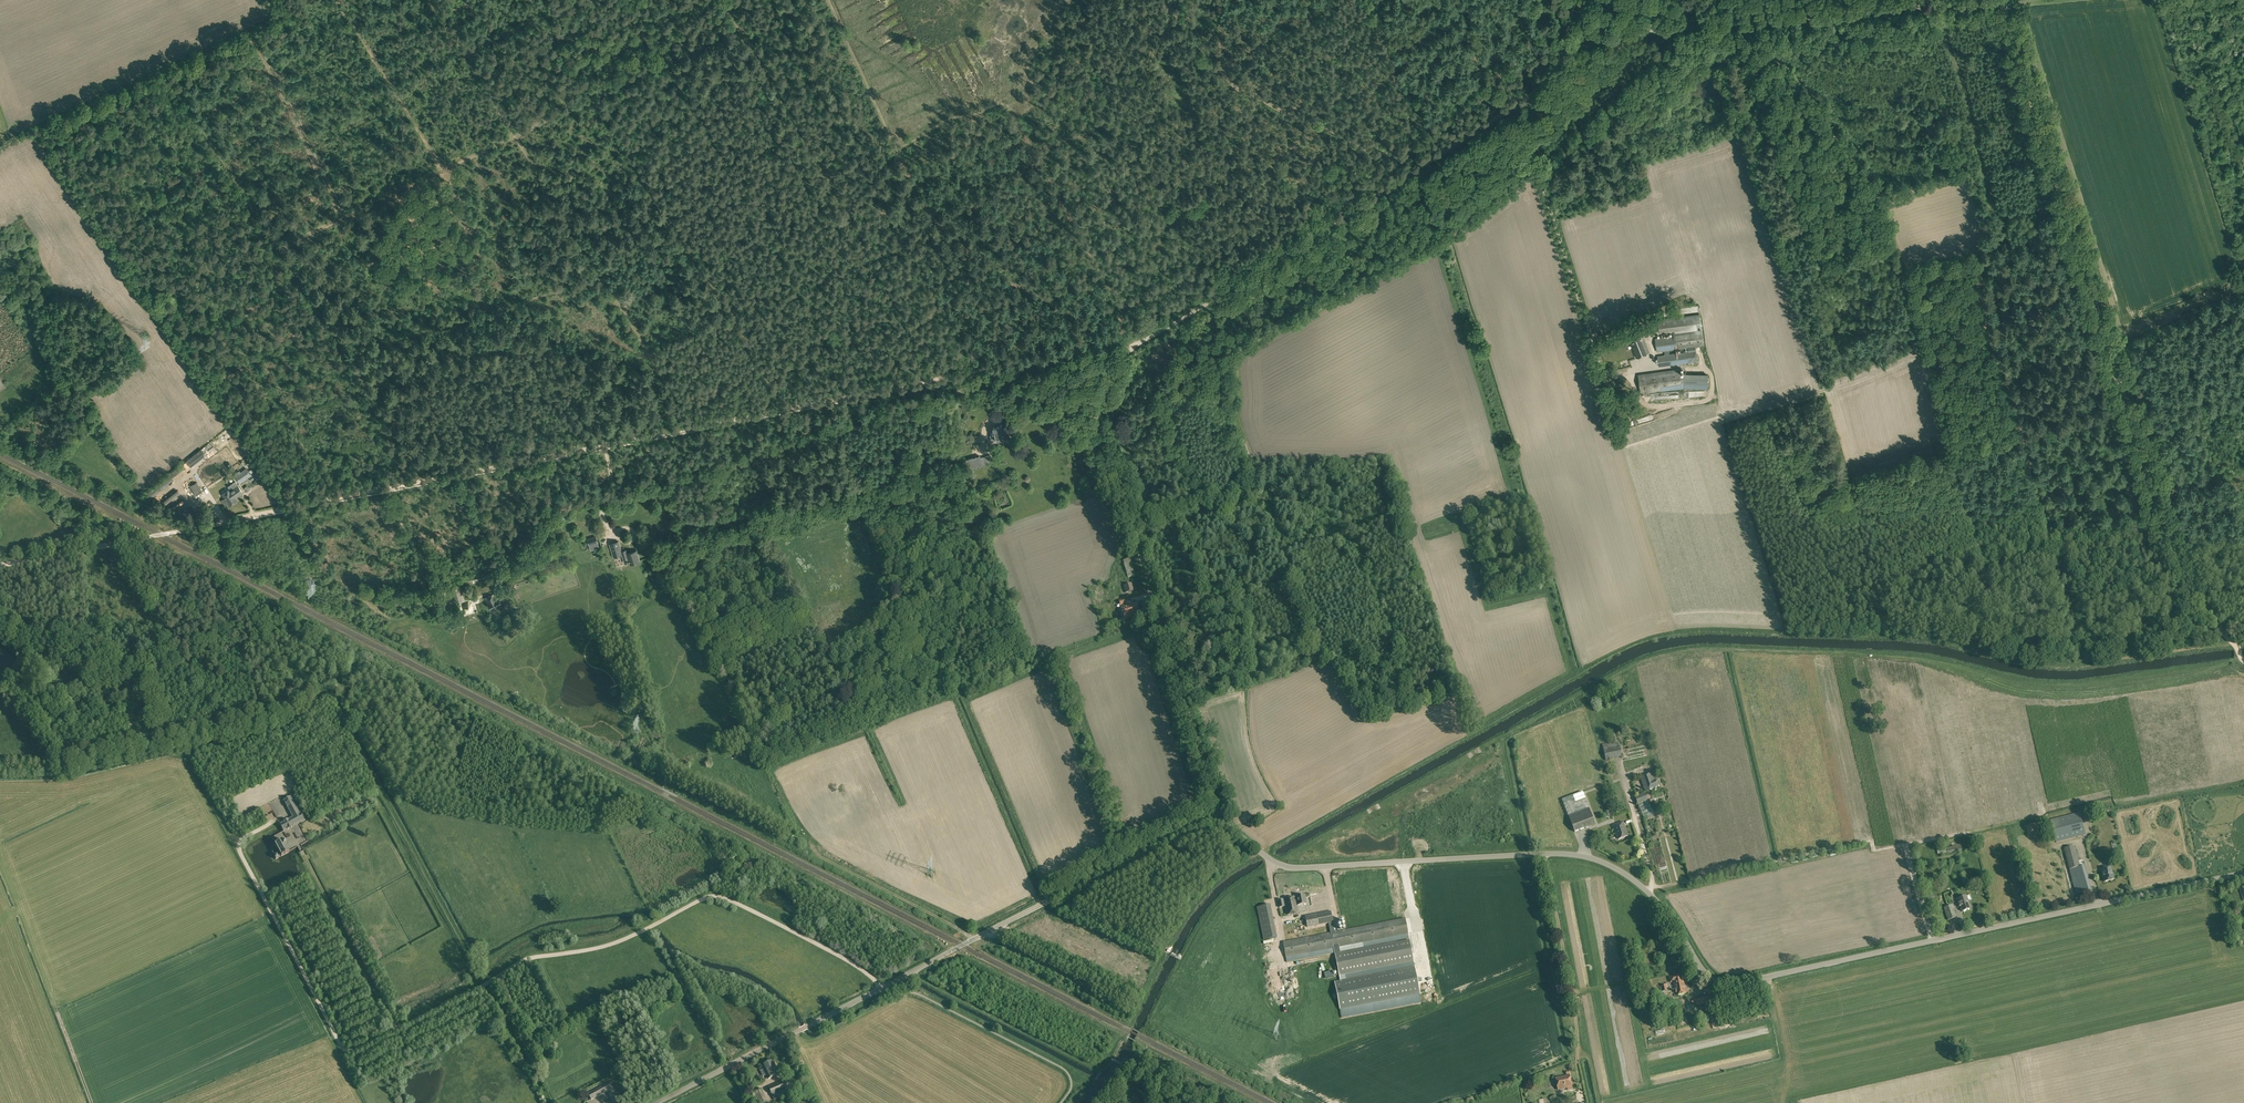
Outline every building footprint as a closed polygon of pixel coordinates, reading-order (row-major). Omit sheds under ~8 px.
[(1688,347),(1704,345),(1702,330),(1700,314),(1689,316),(1658,320),(1660,333),(1661,333),(1661,334),(1672,332),(1672,336),(1662,337),(1655,338),(1657,352),(1665,350),(1665,355),(1658,356),(1659,366),(1698,361),(1696,351),(1688,352),(1688,347)] [(1629,338),(1636,357),(1650,352),(1642,333),(1629,338)] [(1618,344),(1611,348),(1615,355),(1622,352),(1618,344)] [(1680,374),(1680,372),(1679,369),(1638,375),(1641,394),(1682,388),(1680,374)] [(1708,375),(1680,374),(1682,388),(1708,388),(1708,375)] [(991,435),(992,441),(1009,436),(1006,423),(1000,425),(1000,426),(993,427),(995,432),(991,433),(991,435)] [(186,462),(190,467),(206,455),(201,449),(186,462)] [(983,465),(980,456),(966,460),(968,465),(971,464),(972,468),(983,465)] [(235,476),(240,483),(248,477),(251,475),(246,468),(235,476)] [(190,489),(193,487),(195,489),(198,486),(194,481),(188,486),(190,489)] [(235,481),(228,486),(230,489),(221,495),(224,499),(221,500),(225,505),(228,503),(229,506),(237,500),(235,497),(242,492),(238,485),(235,481)] [(647,527),(639,528),(642,544),(649,543),(647,527)] [(598,543),(596,536),(588,539),(590,545),(598,543)] [(614,557),(623,554),(625,563),(629,562),(630,564),(640,561),(637,551),(627,554),(626,550),(622,552),(619,541),(610,544),(614,557)] [(1135,576),(1131,559),(1123,561),(1127,578),(1135,576)] [(469,582),(484,579),(483,573),(468,576),(469,582)] [(1123,586),(1126,593),(1134,590),(1132,583),(1123,586)] [(494,593),(484,598),(490,609),(501,603),(498,598),(497,599),(494,593)] [(1121,607),(1125,619),(1141,615),(1137,602),(1121,607)] [(1620,733),(1610,735),(1612,743),(1618,741),(1620,746),(1622,746),(1621,742),(1622,742),(1620,733)] [(1603,745),(1606,760),(1622,757),(1620,746),(1618,741),(1612,743),(1603,745)] [(1659,786),(1654,772),(1640,777),(1646,791),(1659,786)] [(1583,792),(1562,800),(1569,816),(1589,808),(1583,792)] [(1635,796),(1644,818),(1653,814),(1644,793),(1635,796)] [(279,824),(283,831),(287,829),(292,827),(292,826),(304,820),(300,813),(299,813),(290,796),(283,800),(292,817),(288,819),(283,821),(283,822),(279,824)] [(835,812),(826,817),(829,822),(847,814),(842,802),(832,806),(835,812)] [(338,806),(334,808),(339,820),(344,818),(338,806)] [(1574,832),(1595,824),(1589,808),(1569,816),(1574,832)] [(796,814),(802,830),(808,828),(802,811),(796,814)] [(2050,820),(2056,843),(2085,835),(2079,812),(2050,820)] [(1614,826),(1619,839),(1628,836),(1623,822),(1614,826)] [(274,856),(276,859),(278,857),(278,856),(281,855),(281,856),(289,852),(285,845),(286,844),(285,841),(284,842),(282,839),(275,844),(277,849),(272,852),(274,856)] [(1947,853),(1962,850),(1960,844),(1952,846),(1952,847),(1937,850),(1938,854),(1947,853)] [(2064,848),(2076,893),(2091,889),(2084,866),(2083,859),(2078,860),(2075,846),(2064,848)] [(2101,870),(2105,882),(2114,880),(2111,867),(2101,870)] [(1304,895),(1296,897),(1297,905),(1306,904),(1304,895)] [(1971,908),(1967,896),(1957,899),(1960,907),(1961,906),(1963,911),(1971,908)] [(1297,905),(1296,897),(1278,900),(1279,907),(1285,906),(1286,915),(1299,913),(1297,905)] [(1277,937),(1270,905),(1257,907),(1263,940),(1277,937)] [(1944,908),(1948,920),(1957,917),(1953,905),(1944,908)] [(1339,975),(1340,981),(1346,979),(1345,974),(1413,961),(1408,936),(1361,945),(1362,948),(1340,952),(1339,947),(1408,934),(1405,919),(1334,932),(1330,912),(1305,916),(1307,927),(1328,923),(1330,933),(1283,942),(1286,957),(1333,948),(1339,975)] [(1340,1009),(1420,994),(1414,966),(1346,979),(1340,981),(1334,982),(1340,1009)] [(1684,980),(1686,979),(1685,974),(1670,978),(1671,982),(1673,982),(1676,996),(1687,993),(1684,980)] [(1694,1007),(1717,1002),(1718,1002),(1716,992),(1691,998),(1693,1007),(1694,1007)] [(779,1067),(777,1068),(773,1061),(762,1066),(769,1079),(780,1074),(783,1072),(781,1068),(779,1067)] [(748,1078),(751,1083),(757,1079),(755,1075),(748,1078)] [(1567,1088),(1568,1090),(1573,1089),(1570,1075),(1555,1078),(1558,1090),(1567,1088)] [(768,1087),(772,1096),(772,1095),(774,1100),(790,1093),(784,1080),(768,1087)] [(611,1081),(604,1085),(600,1087),(588,1093),(591,1100),(608,1091),(612,1100),(619,1096),(611,1081)] [(750,1094),(754,1102),(764,1102),(767,1102),(762,1089),(750,1094)]
